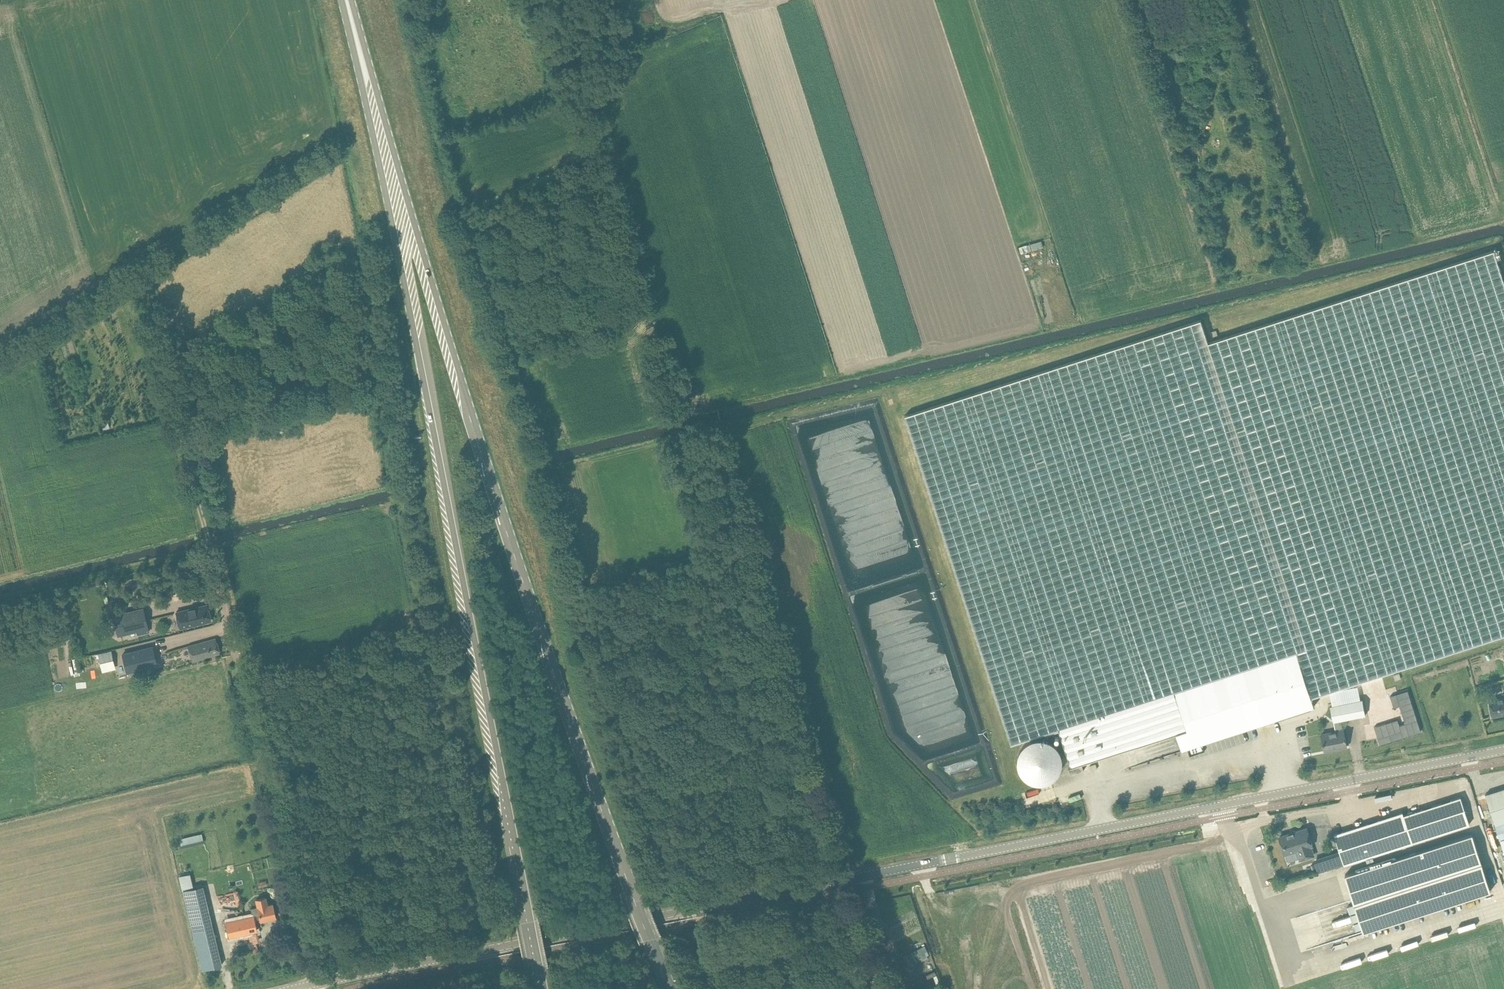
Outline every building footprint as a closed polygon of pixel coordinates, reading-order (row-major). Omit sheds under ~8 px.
[(1176,733),(1182,750),(1314,707),(1311,697),(1503,634),(1503,281),(1494,250),(1208,343),(1201,319),(905,416),(1011,744),(1059,728),(1071,766),(1176,733)] [(850,426),(812,436),(851,581),(871,576),(889,579),(860,587),(899,732),(923,736),(923,735),(933,737),(932,734),(922,733),(924,724),(922,723),(924,708),(925,712),(933,710),(931,719),(930,719),(931,721),(963,712),(960,702),(958,703),(952,683),(937,681),(951,677),(950,670),(941,669),(944,668),(883,440),(853,435),(850,426)] [(208,605),(198,607),(176,613),(180,629),(211,621),(208,605)] [(143,607),(114,614),(118,634),(137,630),(138,633),(149,631),(143,607)] [(193,662),(204,659),(204,658),(219,654),(220,654),(215,638),(189,646),(193,662)] [(94,653),(99,672),(113,668),(109,650),(94,653)] [(153,650),(123,657),(127,675),(157,668),(153,650)] [(1398,719),(1374,727),(1380,744),(1421,731),(1408,690),(1390,696),(1394,707),(1400,705),(1406,723),(1400,725),(1398,719)] [(1502,694),(1503,697),(1489,700),(1493,716),(1503,714),(1503,694),(1502,694)] [(1362,699),(1330,705),(1334,721),(1341,720),(1365,715),(1362,699)] [(1341,720),(1334,721),(1336,731),(1321,734),(1324,751),(1347,746),(1344,730),(1343,730),(1341,720)] [(1060,749),(1056,744),(1052,740),(1046,738),(1040,737),(1034,738),(1029,740),(1024,744),(1021,749),(1019,754),(1018,760),(1019,766),(1021,771),(1024,776),(1029,779),(1034,782),(1040,782),(1046,782),(1052,779),(1056,776),(1060,771),(1062,766),(1063,760),(1062,754),(1060,749)] [(1082,765),(1069,769),(1070,775),(1084,770),(1082,765)] [(1503,822),(1503,788),(1486,794),(1496,825),(1503,822)] [(1344,865),(1412,842),(1470,824),(1460,796),(1403,814),(1403,812),(1334,834),(1344,865)] [(1307,828),(1279,837),(1282,846),(1285,855),(1286,855),(1289,862),(1298,858),(1299,861),(1315,856),(1312,846),(1313,846),(1310,838),(1307,828)] [(203,840),(201,834),(178,839),(180,846),(203,840)] [(1472,834),(1345,875),(1354,903),(1356,910),(1357,912),(1359,919),(1360,921),(1362,927),(1363,932),(1491,891),(1482,862),(1481,862),(1472,834)] [(222,965),(219,955),(203,887),(183,891),(202,969),(222,965)] [(226,924),(227,927),(229,937),(257,931),(255,922),(275,917),(272,903),(267,905),(265,897),(256,899),(257,907),(250,909),(252,918),(226,924)]
